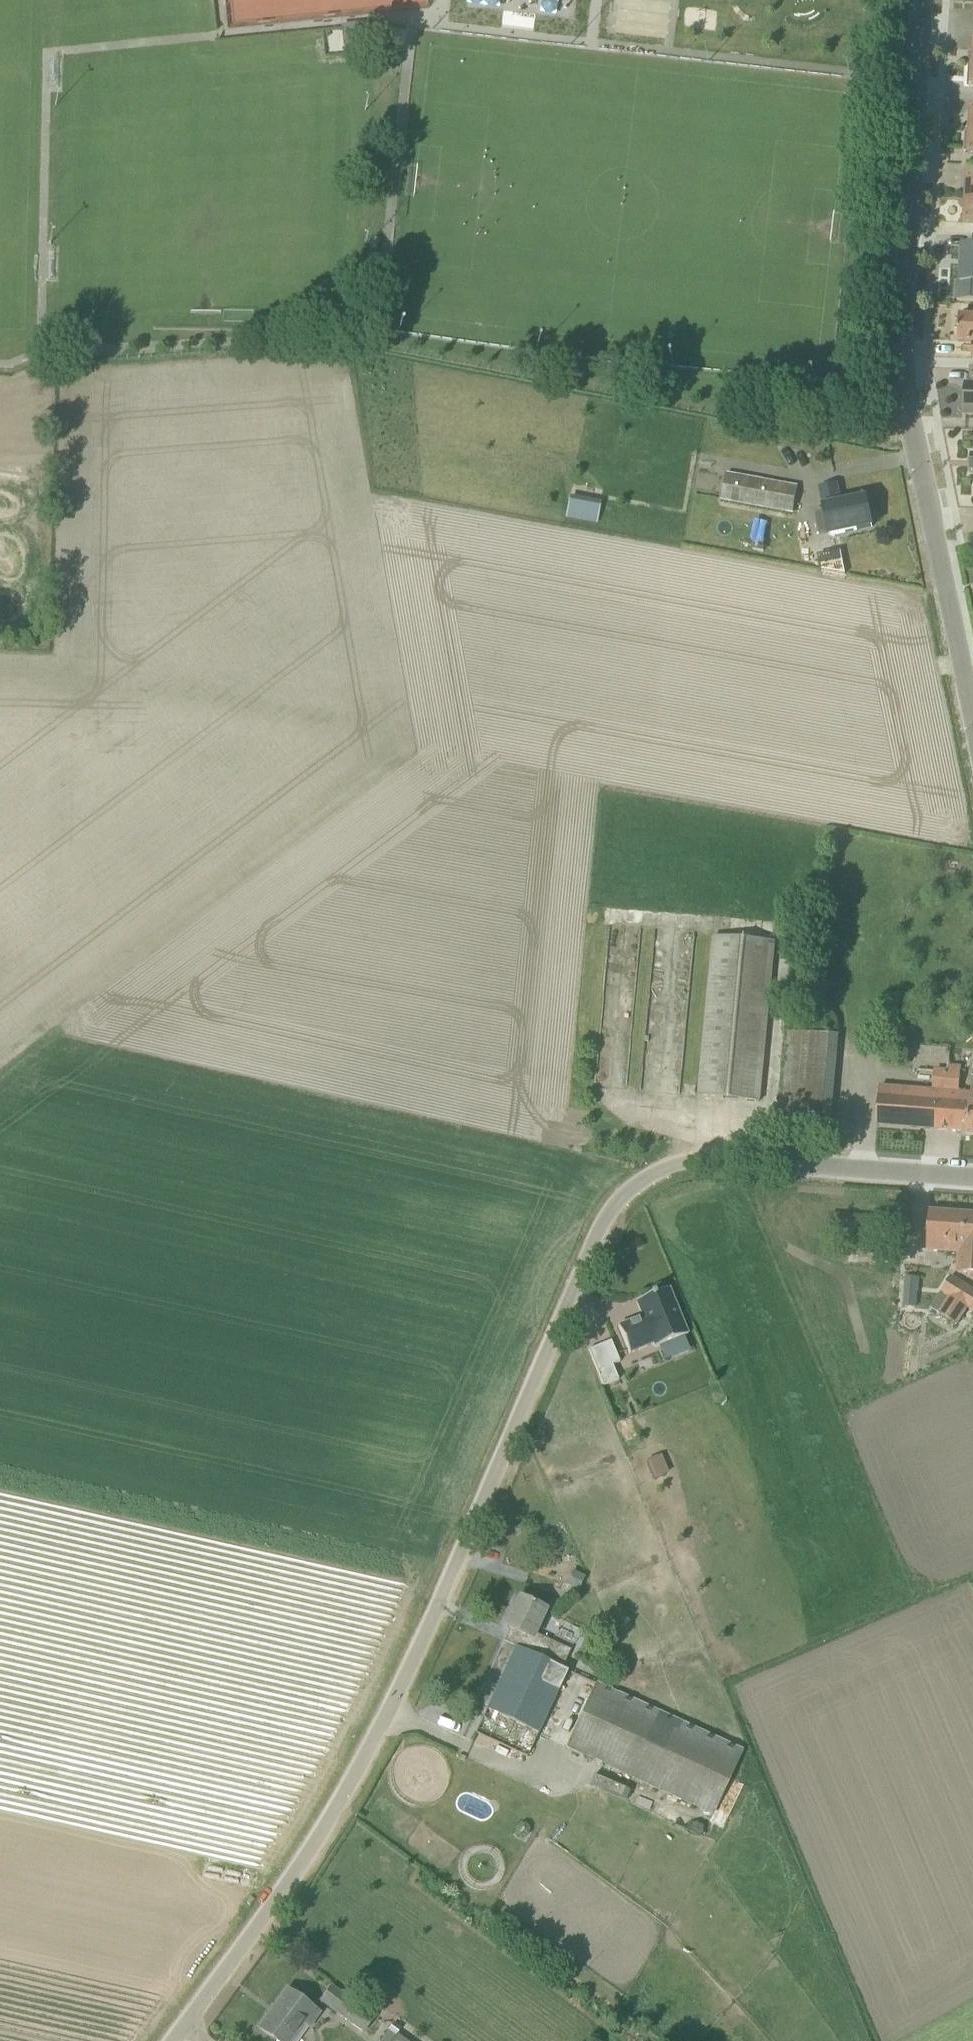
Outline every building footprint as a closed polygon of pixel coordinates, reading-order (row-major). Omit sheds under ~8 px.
[(382,23),(351,26),(340,28),(342,49),(369,46),(385,45),(382,23)] [(966,201),(964,223),(972,224),(972,201),(966,201)] [(972,302),(972,247),(963,247),(961,284),(958,284),(957,301),(972,302)] [(959,316),(958,342),(972,343),(971,358),(972,358),(972,317),(959,316)] [(971,369),(971,386),(970,386),(969,394),(965,394),(965,415),(972,416),(972,369),(971,369)] [(797,487),(785,485),(788,473),(781,471),(779,484),(726,474),(720,502),(792,515),(797,487)] [(830,537),(849,533),(873,528),(867,499),(840,505),(836,487),(820,490),(824,509),(830,537)] [(775,944),(715,938),(714,938),(699,1097),(760,1102),(775,944)] [(972,1090),(972,1094),(880,1087),(877,1125),(972,1133),(972,1090)] [(928,1250),(960,1252),(962,1232),(966,1232),(967,1216),(930,1213),(928,1250)] [(967,1216),(966,1232),(962,1232),(960,1252),(958,1274),(972,1275),(972,1216),(967,1216)] [(940,1294),(947,1299),(938,1315),(957,1327),(967,1311),(972,1315),(972,1291),(951,1277),(940,1294)] [(916,1311),(918,1290),(919,1280),(905,1279),(902,1310),(916,1311)] [(688,1335),(669,1289),(636,1302),(642,1317),(618,1327),(629,1354),(653,1345),(655,1349),(688,1335)] [(613,1365),(597,1372),(603,1387),(619,1381),(613,1365)] [(510,1629),(504,1642),(562,1669),(571,1651),(535,1634),(546,1611),(519,1599),(518,1602),(515,1601),(510,1612),(513,1613),(506,1628),(510,1629)] [(487,1710),(476,1734),(527,1758),(567,1671),(562,1669),(504,1642),(475,1705),(487,1710)] [(743,1750),(624,1696),(596,1683),(565,1750),(712,1817),(743,1750)] [(364,2032),(374,2019),(332,1988),(322,2001),(364,2032)] [(287,1990),(259,2029),(276,2040),(293,2040),(305,2025),(309,2028),(319,2014),(287,1990)]
